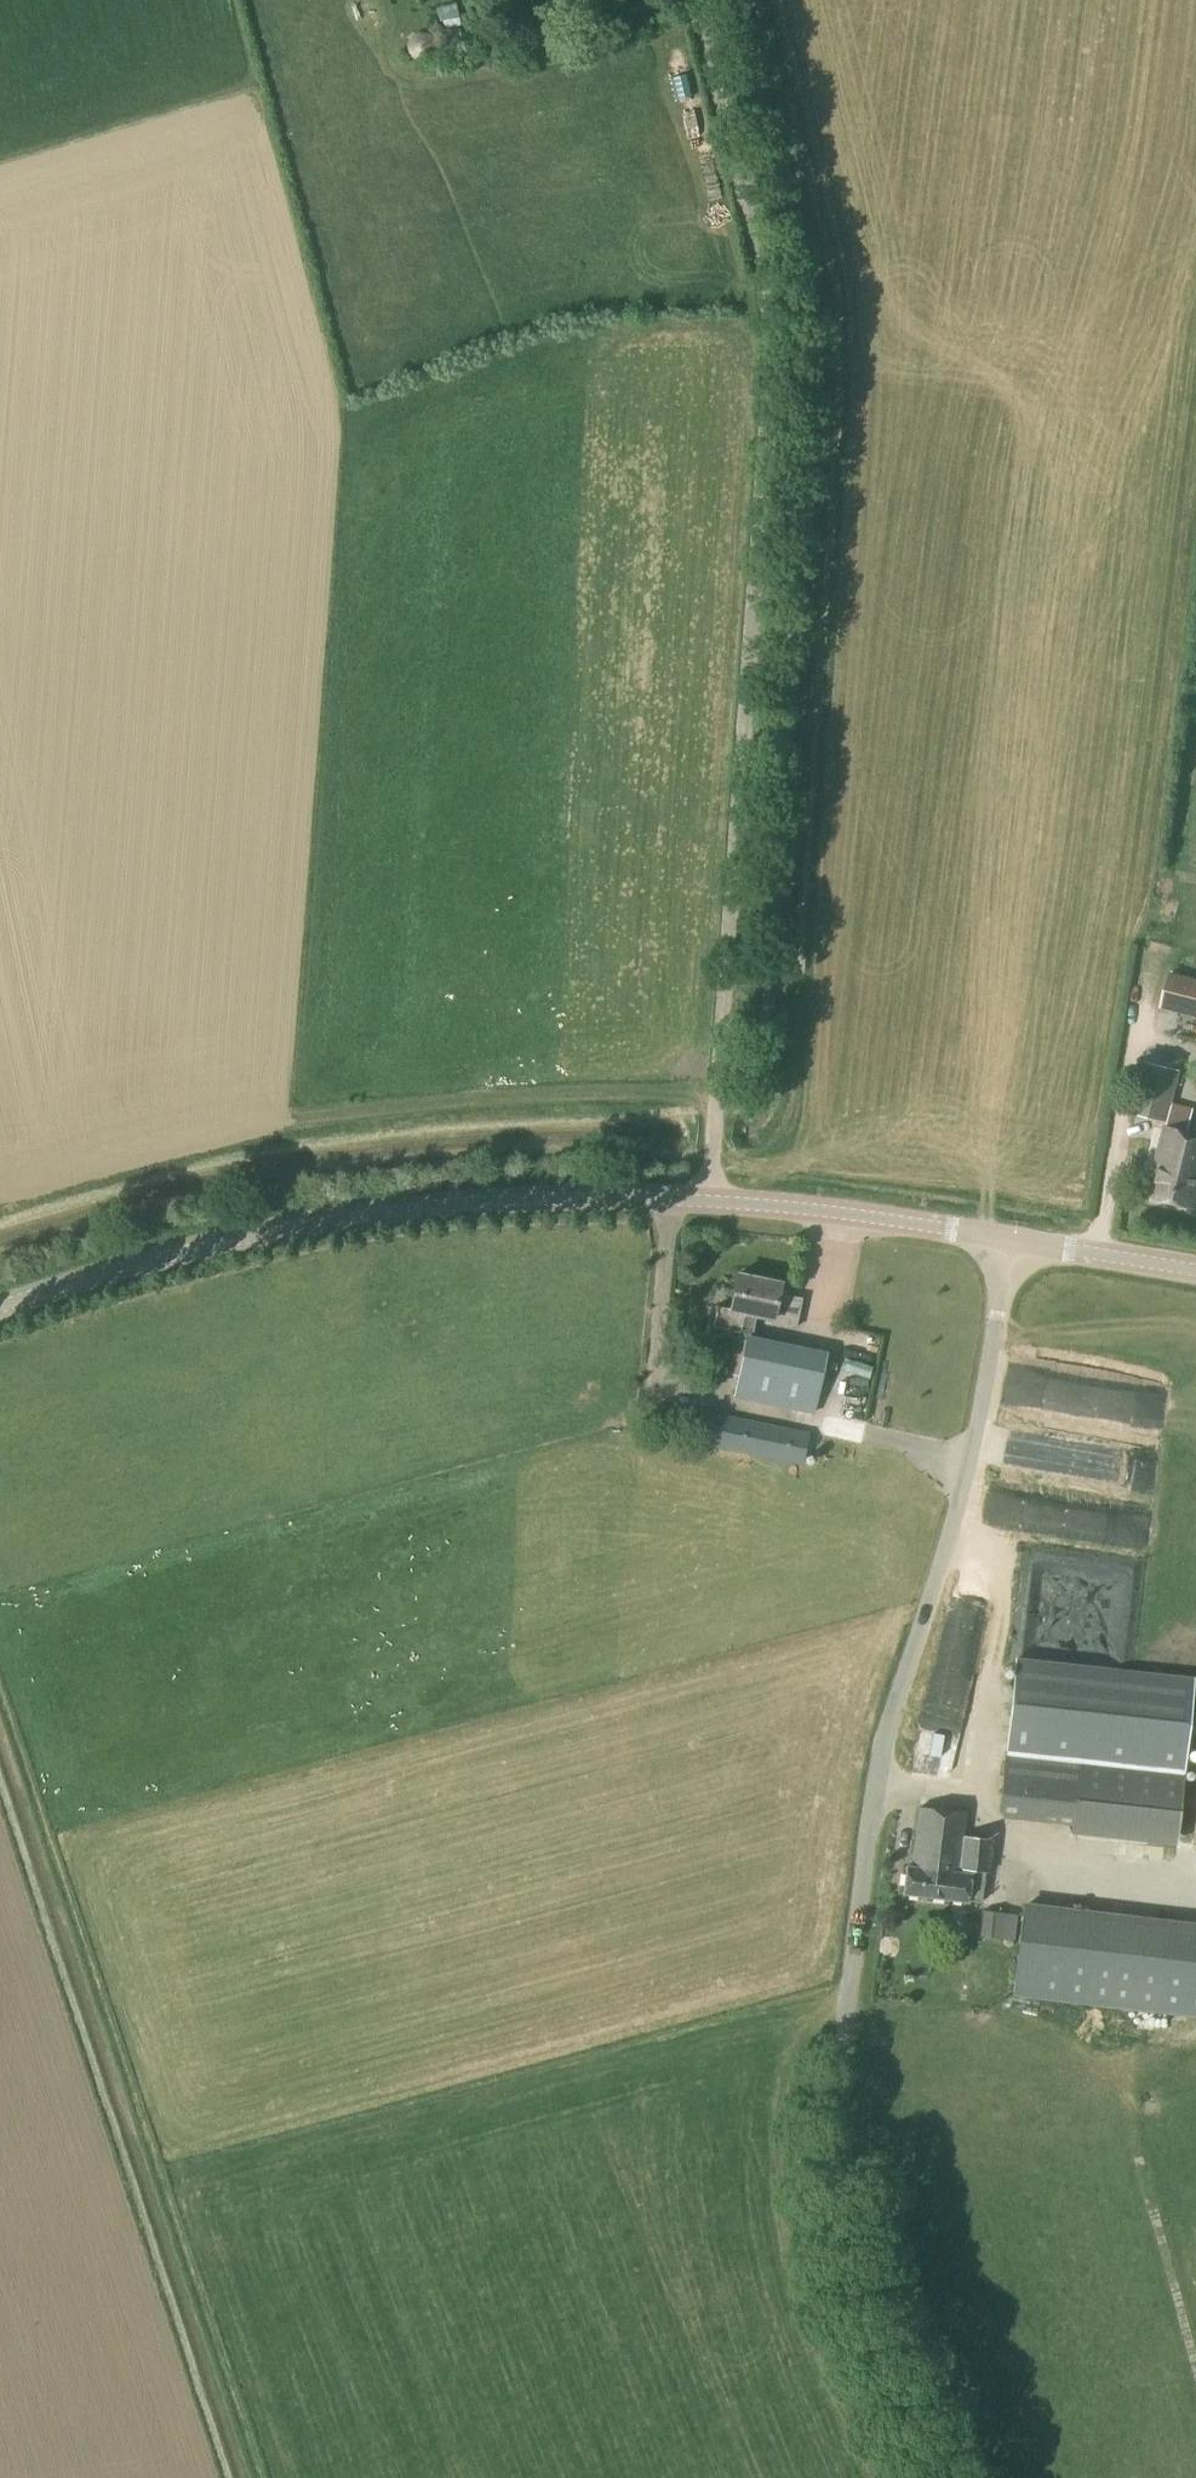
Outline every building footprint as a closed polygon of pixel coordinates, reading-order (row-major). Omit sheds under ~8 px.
[(419,65),(422,65),(425,65),(428,64),(430,62),(432,60),(434,58),(435,55),(436,52),(436,49),(436,46),(435,44),(433,41),(431,39),(429,37),(426,36),(424,35),(421,35),(418,35),(415,36),(413,37),(410,39),(408,41),(407,43),(406,46),(406,49),(406,52),(406,55),(407,57),(409,60),(411,62),(414,63),(416,64),(419,65)] [(1169,972),(1159,1008),(1195,1018),(1195,979),(1169,972)] [(1163,1127),(1150,1176),(1156,1177),(1151,1197),(1195,1209),(1195,1207),(1195,1135),(1163,1127)] [(750,1340),(751,1337),(754,1316),(771,1319),(770,1325),(795,1329),(800,1299),(778,1295),(780,1283),(737,1275),(730,1309),(716,1307),(712,1328),(736,1332),(735,1339),(732,1339),(725,1375),(736,1377),(738,1377),(746,1340),(750,1340)] [(738,1377),(736,1377),(728,1416),(698,1411),(691,1444),(801,1467),(808,1432),(780,1427),(783,1409),(813,1416),(825,1353),(751,1337),(750,1340),(746,1340),(738,1377)] [(841,1417),(863,1417),(864,1396),(842,1395),(841,1417)] [(1012,1671),(997,1811),(1017,1813),(1020,1787),(1057,1791),(1054,1816),(1072,1818),(1073,1809),(1149,1818),(1147,1835),(1175,1838),(1193,1675),(1014,1656),(1013,1665),(1012,1671)] [(907,1866),(904,1894),(981,1902),(984,1875),(984,1873),(989,1873),(992,1840),(962,1836),(965,1812),(919,1807),(912,1867),(907,1866)] [(1022,1903),(1011,1996),(1108,2007),(1118,1914),(1022,1903)] [(997,1938),(999,1912),(981,1911),(978,1937),(997,1938)]
